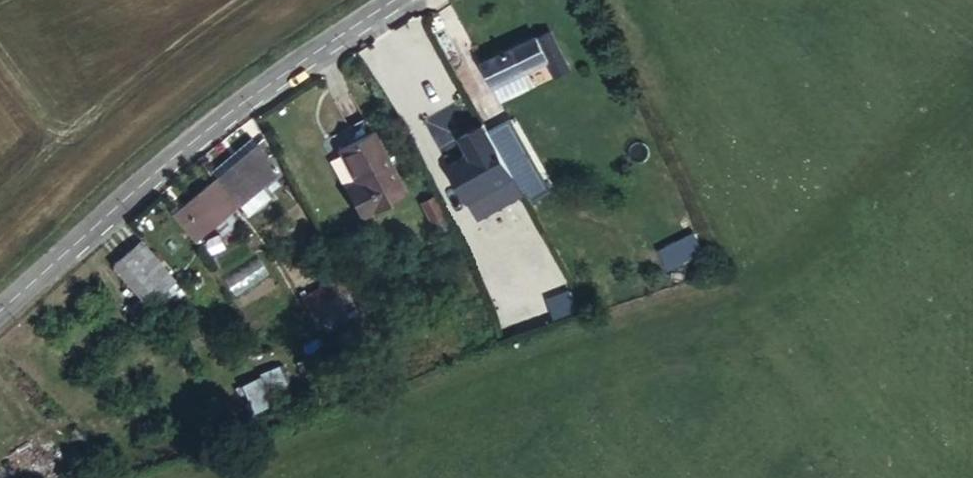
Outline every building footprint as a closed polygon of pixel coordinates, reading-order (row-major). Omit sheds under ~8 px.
[(546,32),(478,63),(490,86),(558,54),(546,32)] [(503,108),(479,119),(485,129),(508,119),(503,108)] [(542,180),(508,119),(485,129),(519,193),(542,180)] [(398,206),(368,142),(336,158),(352,192),(340,197),(353,226),(398,206)] [(279,167),(271,151),(253,163),(248,157),(215,180),(242,219),(257,209),(249,197),(268,185),(263,179),(279,167)] [(232,214),(211,183),(173,209),(193,239),(232,214)] [(131,238),(103,260),(136,304),(165,283),(131,238)] [(560,277),(550,282),(539,258),(500,276),(516,311),(536,301),(542,315),(560,307),(555,298),(567,293),(560,277)] [(305,316),(343,296),(335,282),(297,301),(305,316)] [(352,311),(343,296),(305,316),(314,330),(352,311)] [(278,368),(238,384),(249,411),(289,394),(278,368)]
